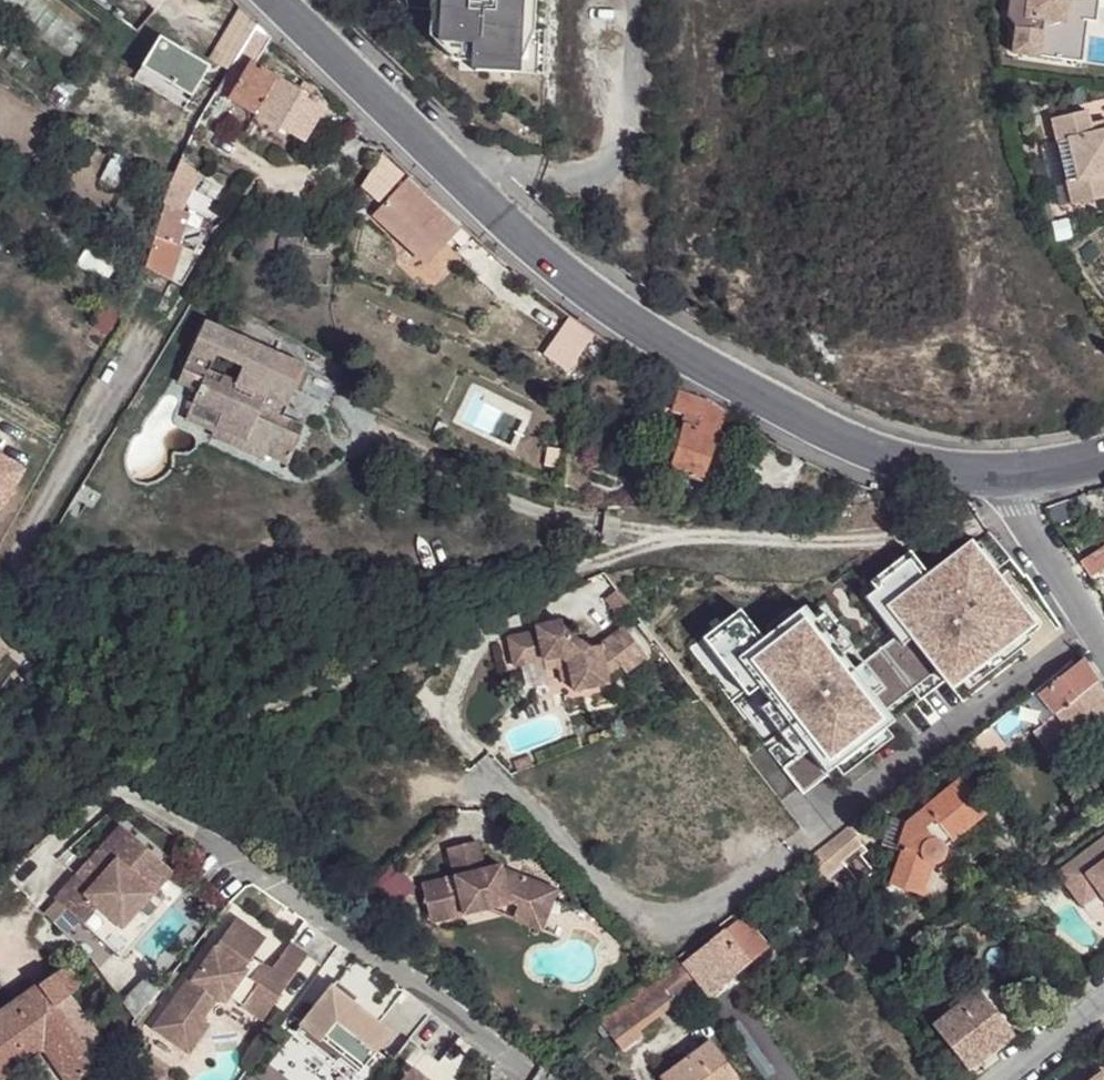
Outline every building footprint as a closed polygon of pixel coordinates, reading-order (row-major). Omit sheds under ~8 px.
[(429,9),(444,9),(442,41),(476,44),(475,62),(511,65),(513,31),(521,31),(522,0),(429,0),(429,9)] [(1058,55),(1061,22),(1069,15),(1071,0),(1009,0),(1008,14),(1014,24),(1011,50),(1058,55)] [(1072,56),(1076,56),(1080,16),(1094,18),(1096,0),(1071,0),(1069,15),(1061,22),(1058,55),(1072,56)] [(217,42),(239,55),(257,24),(238,6),(217,42)] [(221,85),(217,91),(300,143),(322,108),(254,66),(272,41),(257,24),(239,55),(230,70),(221,85)] [(210,68),(160,39),(141,70),(192,100),(210,68)] [(208,58),(230,70),(239,55),(217,42),(208,58)] [(192,100),(141,70),(134,82),(185,112),(192,100)] [(1089,123),(1086,109),(1050,118),(1055,137),(1063,135),(1073,177),(1065,179),(1070,202),(1103,194),(1103,191),(1100,173),(1103,173),(1103,118),(1089,123)] [(1063,135),(1055,137),(1065,179),(1073,177),(1063,135)] [(209,151),(186,143),(179,158),(204,165),(209,151)] [(398,166),(384,151),(372,168),(388,178),(398,166)] [(179,158),(168,192),(160,220),(180,227),(188,229),(199,198),(193,196),(204,165),(179,158)] [(461,226),(413,179),(402,191),(450,237),(461,226)] [(424,263),(450,237),(402,191),(377,216),(424,263)] [(180,227),(160,220),(154,237),(175,243),(180,227)] [(175,243),(154,237),(146,264),(172,277),(178,259),(182,245),(175,243)] [(272,446),(293,457),(307,427),(283,416),(307,367),(208,321),(185,369),(206,379),(201,390),(195,402),(223,415),(219,424),(217,427),(248,442),(242,453),(264,463),(268,454),(272,446)] [(180,380),(201,390),(206,379),(185,369),(180,380)] [(679,388),(662,378),(652,406),(670,412),(676,394),(679,388)] [(725,414),(707,405),(676,394),(670,412),(685,418),(668,470),(701,482),(725,414)] [(191,411),(219,424),(223,415),(195,402),(191,411)] [(212,439),(242,453),(248,442),(217,427),(212,439)] [(290,464),(293,457),(272,446),(268,454),(290,464)] [(23,470),(0,455),(0,506),(23,470)] [(758,597),(687,651),(799,799),(824,780),(830,787),(927,712),(920,703),(943,686),(958,706),(969,698),(965,693),(985,677),(986,678),(1034,642),(996,592),(1017,575),(991,539),(987,543),(983,539),(928,581),(908,555),(862,590),(849,573),(779,626),(758,597)] [(1093,578),(1103,570),(1103,548),(1083,562),(1093,578)] [(509,641),(516,670),(545,663),(561,659),(570,665),(574,683),(577,693),(610,686),(608,678),(623,667),(628,675),(649,659),(626,628),(600,648),(588,652),(565,633),(562,622),(536,629),(538,634),(509,641)] [(561,659),(545,663),(548,672),(557,670),(563,673),(565,685),(574,683),(570,665),(561,659)] [(1095,683),(1082,661),(1036,696),(1041,703),(1051,716),(1095,683)] [(1095,683),(1051,716),(1041,725),(1054,742),(1058,747),(1103,713),(1103,697),(1095,683)] [(1041,725),(1029,733),(1043,750),(1054,742),(1041,725)] [(991,729),(975,741),(986,756),(1002,745),(996,736),(991,729)] [(1054,742),(1043,750),(1053,765),(1064,757),(1058,747),(1054,742)] [(521,773),(537,767),(532,756),(517,763),(521,773)] [(901,828),(893,849),(899,852),(898,854),(885,887),(912,897),(923,866),(919,861),(916,854),(919,847),(924,843),(932,842),(938,846),(941,852),(983,817),(954,780),(901,828)] [(893,849),(901,828),(885,822),(876,846),(898,854),(899,852),(893,849)] [(122,826),(54,898),(64,908),(110,952),(159,902),(150,893),(170,872),(122,826)] [(820,860),(807,869),(818,883),(837,869),(857,854),(871,843),(862,828),(820,860)] [(630,864),(665,886),(684,856),(649,834),(630,864)] [(1058,875),(1070,891),(1087,877),(1100,895),(1103,900),(1103,841),(1058,875)] [(941,859),(941,852),(938,846),(932,842),(924,843),(919,847),(916,854),(919,861),(923,866),(929,866),(934,866),(936,865),(941,859)] [(420,887),(428,925),(507,906),(516,910),(531,916),(543,888),(517,878),(502,882),(499,869),(482,872),(475,844),(446,851),(452,879),(420,887)] [(929,866),(923,866),(912,897),(921,900),(934,866),(929,866)] [(1087,877),(1070,891),(1083,908),(1100,895),(1087,877)] [(531,916),(516,910),(511,922),(539,933),(556,893),(543,888),(531,916)] [(54,898),(41,911),(52,921),(64,908),(54,898)] [(159,902),(110,952),(119,960),(162,905),(159,902)] [(740,920),(723,934),(753,973),(754,975),(771,961),(740,920)] [(184,987),(155,1031),(190,1054),(228,999),(263,1022),(309,957),(293,947),(274,974),(254,961),(267,942),(237,922),(190,991),(184,987)] [(753,973),(723,934),(682,965),(679,960),(657,977),(654,978),(672,1000),(676,1004),(698,986),(713,1006),(754,975),(753,973)] [(66,996),(75,991),(77,983),(74,975),(68,969),(60,968),(0,1011),(0,1079),(42,1050),(63,1079),(78,1079),(96,1068),(91,1059),(54,1005),(66,996)] [(146,973),(142,979),(156,991),(161,985),(146,973)] [(654,978),(599,1021),(624,1055),(643,1041),(635,1030),(672,1000),(654,978)] [(142,979),(123,1001),(134,1017),(156,991),(142,979)] [(358,1001),(337,985),(298,1037),(338,1068),(342,1064),(361,1078),(379,1053),(379,1054),(376,1051),(374,1049),(372,1046),(370,1041),(368,1038),(367,1034),(367,1029),(367,1025),(368,1021),(364,1023),(365,1020),(364,1017),(363,1015),(361,1013),(359,1013),(356,1013),(355,1014),(353,1015),(350,1012),(358,1001)] [(1014,1039),(1023,1033),(987,987),(979,994),(1014,1039)] [(979,994),(933,1029),(967,1075),(1014,1039),(979,994)] [(105,1050),(66,996),(54,1005),(91,1059),(105,1050)] [(581,1021),(587,1030),(596,1023),(589,1014),(581,1021)] [(567,1031),(574,1040),(587,1030),(581,1021),(567,1031)] [(660,1079),(739,1079),(709,1042),(660,1079)] [(406,1079),(435,1079),(444,1068),(427,1054),(406,1079)] [(1101,1066),(1095,1070),(1095,1079),(1103,1079),(1103,1066),(1101,1066)]
